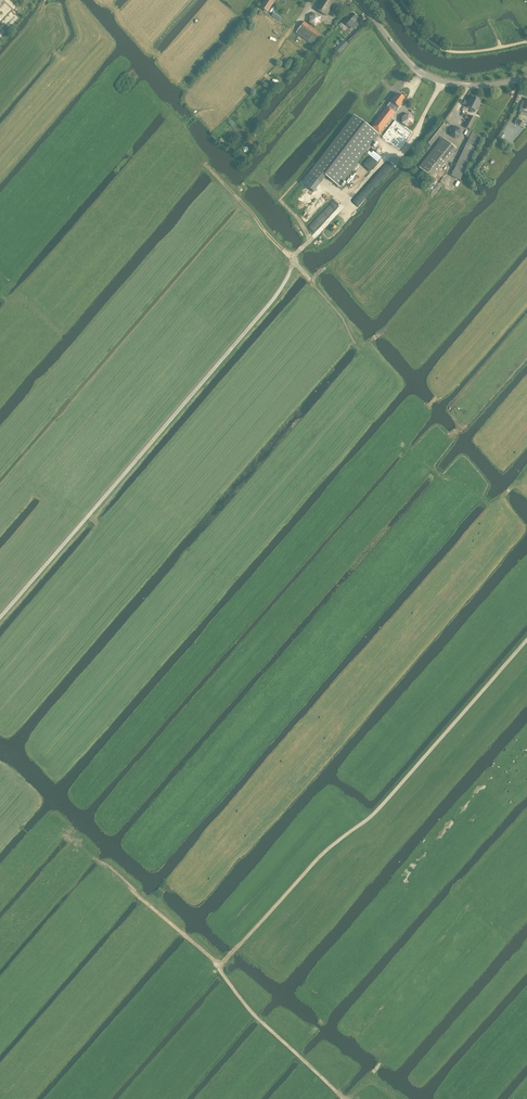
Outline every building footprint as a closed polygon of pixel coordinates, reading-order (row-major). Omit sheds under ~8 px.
[(261,7),(267,12),(273,3),(269,0),(265,0),(261,7)] [(316,9),(327,15),(334,5),(340,9),(343,3),(339,0),(321,0),(316,9)] [(358,19),(352,13),(345,22),(350,27),(351,26),(354,29),(360,23),(357,20),(358,19)] [(310,23),(315,26),(321,23),(321,17),(316,14),(311,17),(310,23)] [(304,22),(296,33),(312,45),(320,34),(304,22)] [(350,43),(359,34),(356,31),(347,40),(350,43)] [(381,114),(371,127),(379,133),(397,109),(403,103),(405,99),(397,93),(381,114)] [(480,101),(472,98),(469,103),(464,101),(462,104),(467,107),(475,111),(480,101)] [(354,114),(307,174),(320,184),(326,176),(339,186),(379,134),(354,114)] [(402,123),(407,127),(413,124),(414,117),(408,114),(402,117),(402,123)] [(470,115),(464,127),(470,130),(476,118),(470,115)] [(409,134),(392,121),(380,138),(396,150),(397,151),(409,134)] [(441,121),(425,141),(422,145),(428,149),(447,125),(441,121)] [(450,135),(455,138),(461,135),(460,129),(455,126),(450,129),(450,135)] [(469,138),(451,176),(460,180),(477,144),(479,145),(480,141),(479,140),(481,136),(469,130),(466,136),(469,138)] [(432,178),(456,149),(443,137),(419,167),(432,178)]
